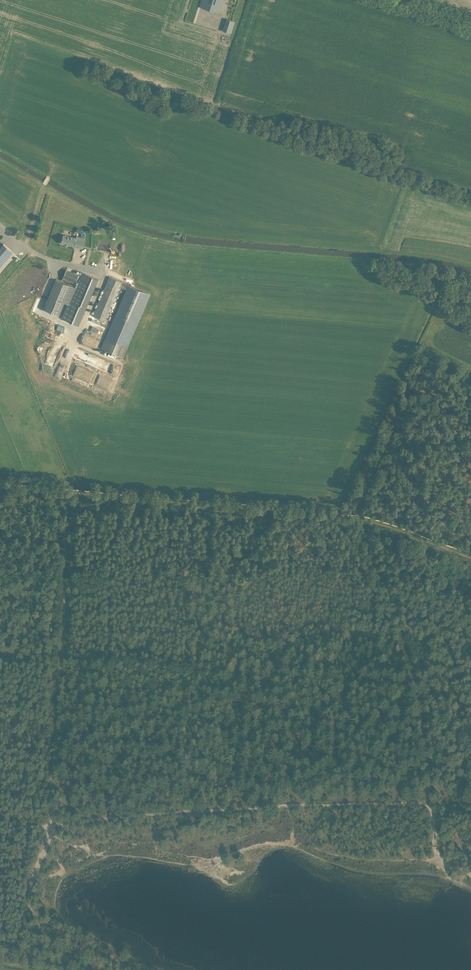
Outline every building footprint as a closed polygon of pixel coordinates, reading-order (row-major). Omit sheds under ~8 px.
[(191,36),(209,42),(223,0),(203,0),(191,36)] [(227,19),(223,31),(231,33),(235,21),(227,19)] [(61,243),(83,248),(86,238),(79,236),(79,238),(63,234),(61,243)] [(94,246),(93,250),(107,254),(109,244),(98,242),(97,247),(94,246)] [(13,251),(4,243),(0,248),(0,266),(13,251)] [(62,280),(75,286),(79,274),(67,269),(62,280)] [(98,279),(83,273),(71,301),(69,300),(61,317),(79,325),(98,279)] [(107,350),(106,354),(112,357),(113,353),(123,357),(150,294),(109,277),(93,315),(106,321),(121,287),(126,289),(101,347),(107,350)] [(44,309),(59,315),(71,285),(56,279),(44,309)]
